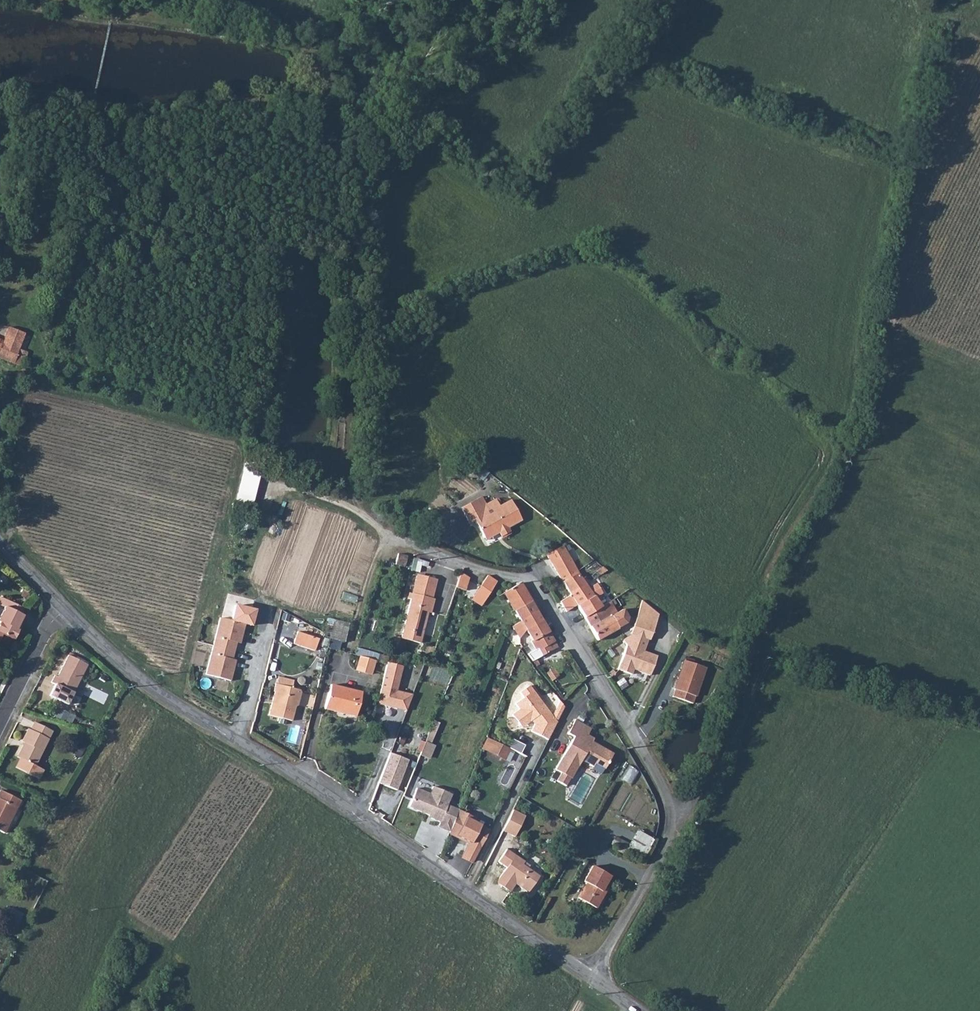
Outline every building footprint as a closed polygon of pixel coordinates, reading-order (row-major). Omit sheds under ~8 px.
[(18,350),(25,333),(9,327),(3,341),(0,340),(0,358),(14,363),(18,350)] [(25,352),(18,350),(14,363),(21,366),(25,352)] [(471,459),(465,467),(470,471),(482,480),(489,473),(471,459)] [(255,464),(245,461),(235,506),(250,510),(261,466),(255,464)] [(476,499),(481,507),(486,505),(481,496),(476,499)] [(486,505),(481,507),(476,499),(461,508),(469,523),(474,521),(484,538),(497,530),(501,536),(509,532),(507,528),(521,520),(510,500),(499,506),(496,499),(486,505)] [(579,574),(563,546),(546,555),(570,595),(585,585),(579,575),(579,574)] [(407,556),(398,554),(395,565),(404,567),(407,556)] [(607,571),(602,567),(596,571),(601,575),(607,571)] [(469,578),(460,573),(456,587),(465,591),(469,578)] [(487,575),(480,586),(490,593),(497,581),(487,575)] [(436,581),(417,576),(415,584),(434,589),(436,581)] [(520,583),(504,593),(521,621),(536,611),(520,583)] [(588,588),(585,585),(570,595),(577,605),(584,617),(601,606),(595,598),(602,593),(596,583),(588,588)] [(431,598),(434,589),(415,584),(412,593),(409,593),(408,598),(411,599),(401,638),(420,643),(428,612),(431,613),(434,599),(431,598)] [(30,596),(25,591),(20,596),(26,601),(30,596)] [(577,605),(570,595),(560,602),(566,612),(577,605)] [(20,614),(23,608),(3,598),(2,598),(0,603),(0,605),(4,607),(0,616),(0,622),(0,639),(2,634),(13,640),(18,630),(16,629),(23,616),(20,614)] [(38,604),(33,600),(29,606),(34,609),(38,604)] [(610,601),(601,606),(584,617),(597,641),(618,629),(617,628),(626,623),(627,618),(622,609),(617,612),(613,606),(610,601)] [(642,601),(630,634),(622,640),(626,645),(617,670),(631,675),(633,669),(650,675),(657,656),(643,651),(647,640),(649,640),(652,632),(651,632),(658,614),(642,601)] [(235,604),(231,621),(245,624),(250,626),(255,610),(235,604)] [(542,620),(536,611),(521,621),(512,627),(519,639),(525,630),(542,620)] [(236,643),(240,643),(245,624),(231,621),(220,618),(205,674),(230,681),(235,660),(232,659),(236,643)] [(348,623),(334,620),(329,638),(343,642),(348,623)] [(532,640),(530,641),(531,643),(531,642),(537,652),(543,648),(546,653),(557,648),(542,620),(525,630),(532,640)] [(318,639),(297,632),(293,644),(314,651),(318,639)] [(399,638),(394,636),(391,646),(397,647),(399,638)] [(543,648),(537,652),(540,657),(546,653),(543,648)] [(49,696),(67,705),(87,665),(68,655),(57,677),(54,675),(51,682),(55,684),(49,696)] [(356,670),(371,674),(375,660),(360,656),(356,670)] [(705,668),(684,661),(672,697),(692,704),(705,668)] [(387,662),(377,704),(397,709),(398,702),(401,701),(403,692),(397,690),(403,666),(387,662)] [(557,676),(553,669),(547,673),(552,679),(557,676)] [(278,677),(276,684),(287,687),(288,679),(278,677)] [(276,684),(275,684),(273,691),(274,692),(268,715),(291,721),(295,707),(297,705),(300,692),(299,690),(292,688),(293,681),(288,679),(287,687),(276,684)] [(361,693),(330,685),(324,709),(355,716),(361,693)] [(531,731),(548,740),(564,707),(559,701),(552,716),(528,686),(519,693),(523,698),(515,704),(519,709),(512,715),(520,726),(527,720),(531,720),(534,725),(531,731)] [(397,709),(406,711),(412,694),(403,692),(401,701),(398,702),(397,709)] [(69,714),(58,708),(54,717),(64,722),(69,714)] [(591,728),(575,719),(567,733),(573,737),(555,770),(560,773),(556,781),(565,786),(570,778),(571,779),(581,760),(593,767),(594,764),(603,769),(604,769),(613,754),(592,742),(594,738),(587,735),(591,728)] [(434,720),(425,741),(430,744),(439,723),(434,720)] [(35,766),(52,731),(34,722),(30,730),(28,729),(22,742),(24,743),(23,746),(17,757),(20,758),(16,767),(39,779),(43,770),(35,766)] [(513,752),(486,739),(482,748),(509,761),(513,752)] [(524,745),(512,739),(508,748),(520,754),(524,745)] [(430,744),(425,741),(425,743),(421,752),(419,755),(427,758),(432,744),(430,744)] [(78,742),(73,751),(80,756),(86,747),(78,742)] [(88,748),(86,747),(80,756),(73,751),(72,753),(81,759),(88,748)] [(390,753),(378,783),(396,790),(402,776),(400,775),(402,772),(404,771),(408,760),(390,753)] [(603,769),(594,764),(593,767),(591,769),(600,774),(603,769)] [(629,765),(620,778),(629,784),(638,771),(629,765)] [(402,798),(410,801),(415,789),(408,786),(402,798)] [(430,812),(433,814),(431,818),(440,822),(438,827),(449,832),(458,810),(458,809),(452,807),(449,809),(446,808),(452,794),(433,787),(430,794),(416,788),(408,807),(429,815),(430,812)] [(4,833),(20,800),(0,790),(0,791),(0,831),(4,833)] [(458,810),(449,832),(470,843),(464,857),(473,862),(489,830),(474,822),(476,819),(458,810)] [(513,810),(502,831),(514,837),(525,816),(513,810)] [(637,830),(627,848),(642,857),(652,838),(637,830)] [(528,893),(539,876),(522,865),(524,862),(506,849),(498,862),(506,867),(496,883),(509,892),(517,881),(519,883),(520,887),(528,893)] [(609,876),(592,866),(583,882),(586,883),(578,898),(595,908),(604,893),(601,891),(603,887),(609,876)] [(23,877),(13,877),(14,885),(23,884),(23,877)]
